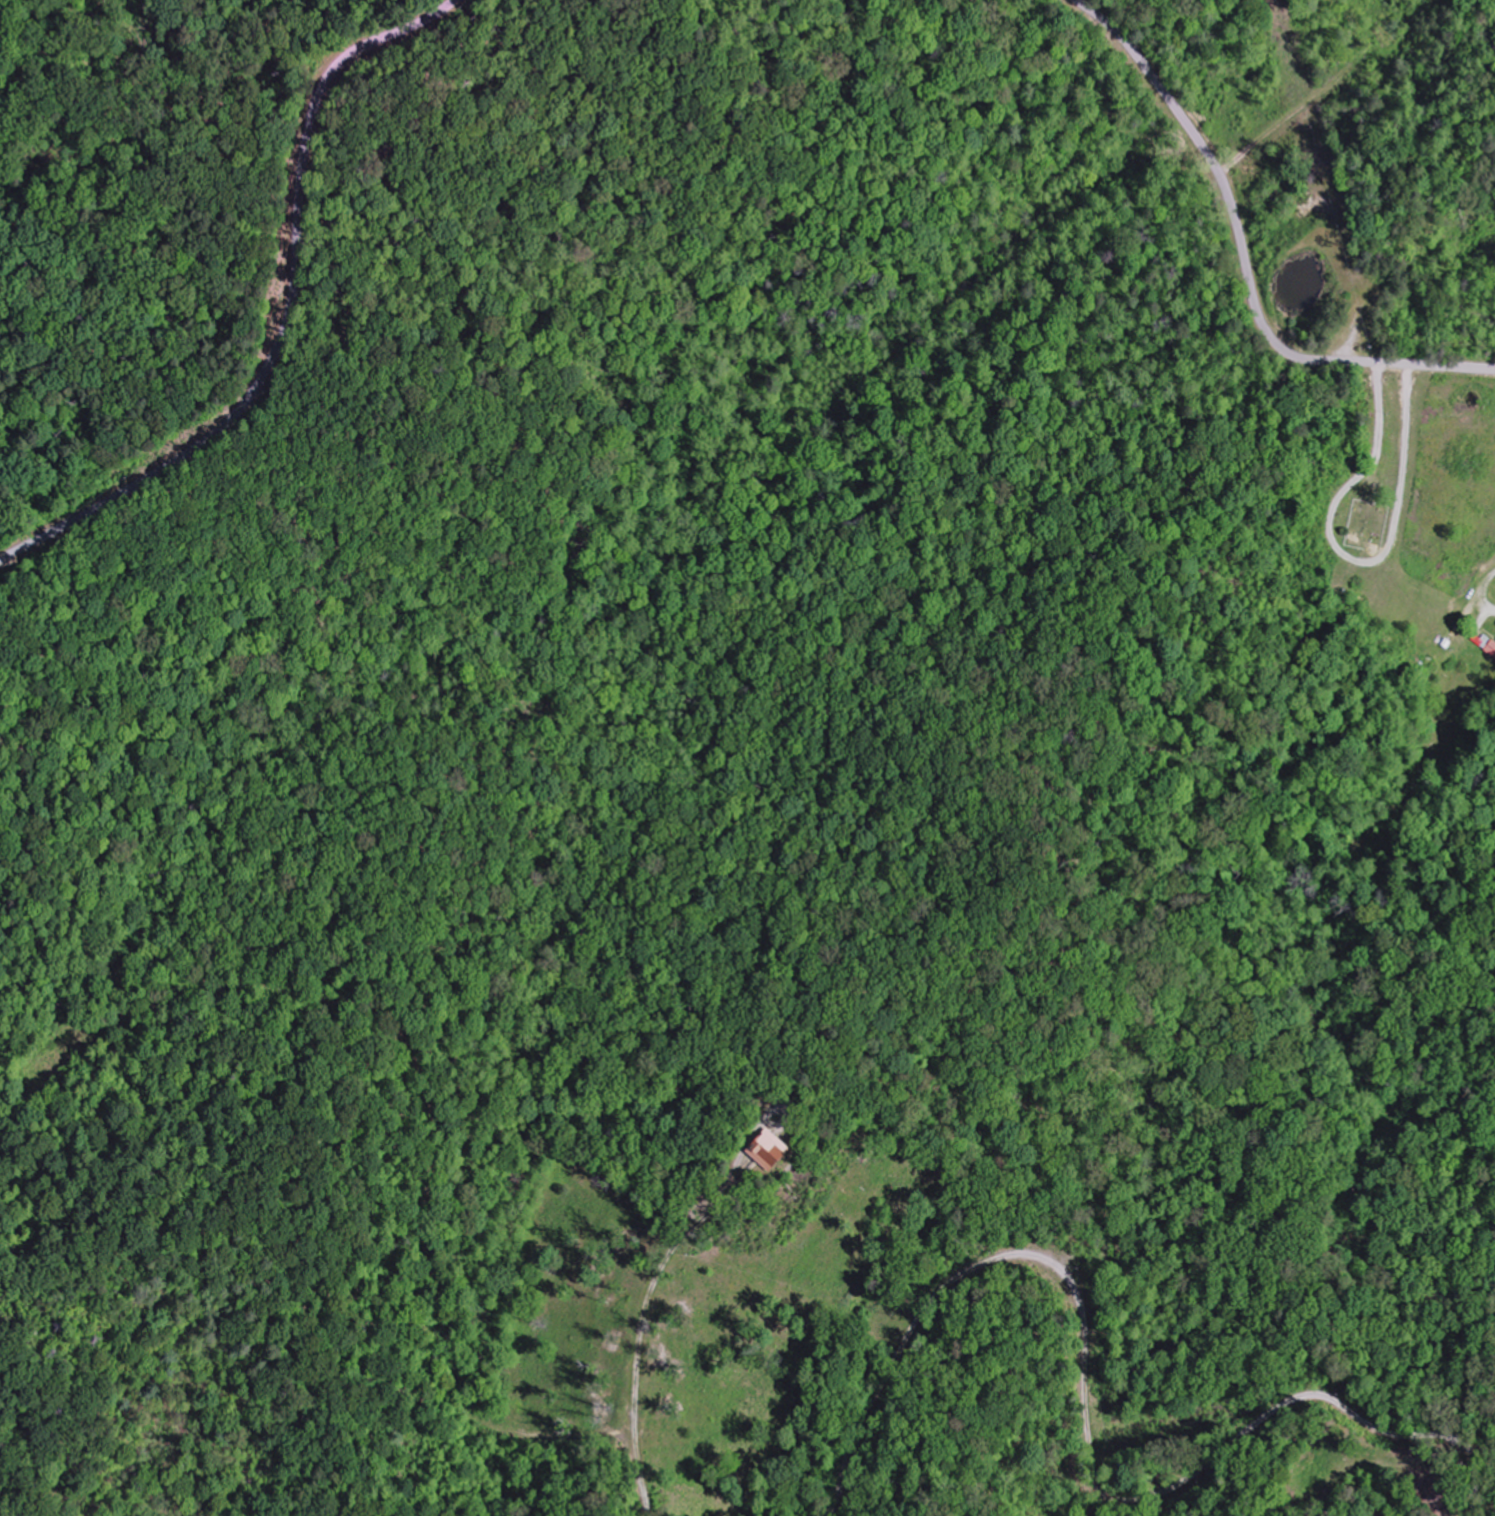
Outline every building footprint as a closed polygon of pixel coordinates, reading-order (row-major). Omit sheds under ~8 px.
[(741,1154),(766,1172),(785,1147),(760,1128),(741,1154)]
